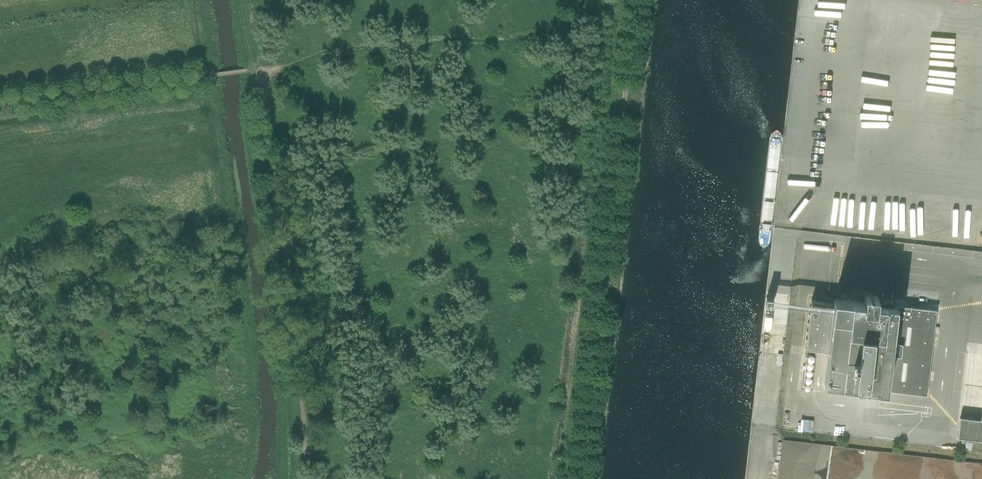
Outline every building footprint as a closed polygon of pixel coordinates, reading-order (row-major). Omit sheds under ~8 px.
[(937,310),(893,305),(893,304),(893,303),(892,301),(891,300),(890,300),(888,299),(887,299),(885,299),(884,299),(883,299),(881,300),(880,301),(877,301),(878,296),(865,294),(864,302),(852,300),(834,298),(833,303),(827,351),(828,351),(824,383),(842,385),(927,395),(937,310)] [(774,299),(774,298),(766,297),(765,306),(773,307),(773,306),(774,299)] [(827,351),(833,303),(833,302),(811,300),(811,304),(810,310),(806,349),(827,351)] [(981,419),(960,417),(957,438),(981,441),(981,407),(981,419)] [(843,445),(783,439),(781,451),(793,453),(792,458),(780,457),(778,478),(840,478),(843,445)]
